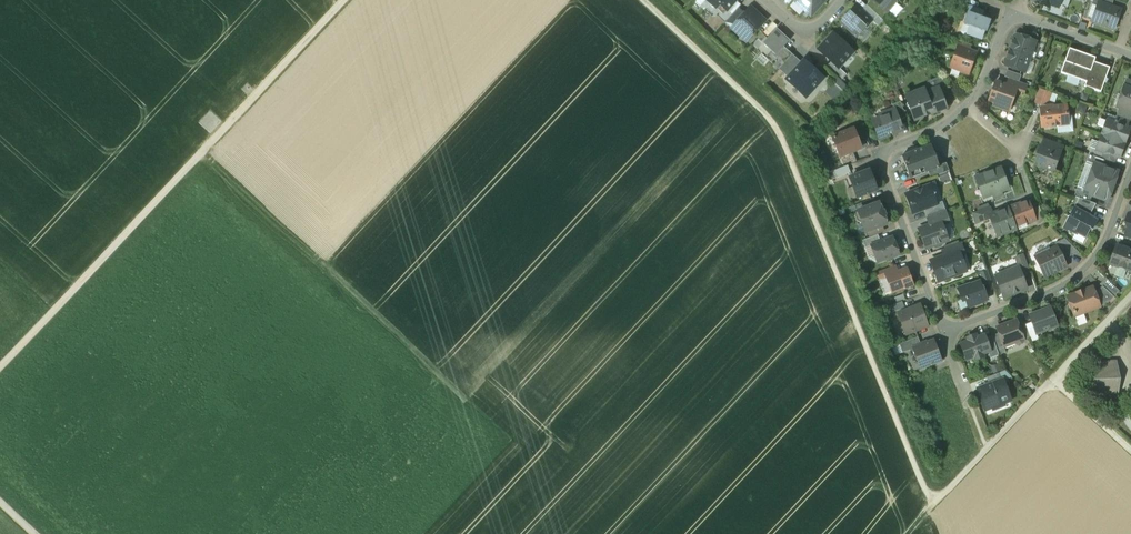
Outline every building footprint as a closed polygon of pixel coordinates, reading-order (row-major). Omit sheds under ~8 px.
[(716,8),(719,4),(721,4),(727,10),(736,0),(707,0),(716,8)] [(736,0),(727,10),(732,14),(738,7),(741,4),(736,0)] [(810,14),(811,12),(813,14),(826,0),(795,0),(810,14)] [(873,0),(871,0),(867,4),(876,13),(881,7),(873,0)] [(881,7),(887,13),(898,0),(873,0),(881,7)] [(1102,0),(1097,0),(1096,4),(1089,20),(1114,30),(1118,20),(1119,18),(1123,8),(1112,4),(1102,0)] [(736,19),(730,26),(729,27),(746,42),(753,34),(764,22),(768,18),(762,13),(751,3),(743,11),(736,19)] [(857,3),(850,10),(849,9),(838,21),(856,37),(865,27),(866,27),(874,18),(857,3)] [(732,14),(726,22),(730,26),(736,19),(743,11),(738,7),(732,14)] [(887,13),(881,7),(876,13),(881,18),(887,13)] [(990,21),(968,13),(964,23),(970,25),(984,30),(986,31),(990,21)] [(984,30),(970,25),(967,33),(982,38),(984,30)] [(783,33),(777,28),(763,43),(771,51),(776,55),(784,46),(790,40),(785,35),(783,34),(783,33)] [(1038,34),(1024,29),(1022,36),(1036,41),(1038,34)] [(853,51),(833,33),(818,49),(831,61),(838,67),(839,67),(853,51)] [(1022,36),(1018,35),(1015,36),(1013,39),(1015,42),(1012,50),(1030,56),(1036,41),(1022,36)] [(972,45),(959,40),(957,47),(969,51),(972,45)] [(784,46),(776,55),(771,51),(766,57),(779,68),(792,54),(784,46)] [(969,51),(957,47),(950,66),(962,70),(961,72),(969,74),(976,53),(969,51)] [(1096,57),(1085,53),(1084,55),(1080,53),(1080,51),(1069,48),(1061,72),(1086,81),(1085,86),(1101,92),(1110,67),(1094,61),(1096,57)] [(1030,56),(1012,50),(1009,58),(1006,59),(1005,63),(1006,65),(1025,72),(1030,56)] [(792,54),(779,68),(789,77),(802,63),(792,54)] [(789,77),(787,79),(806,96),(823,77),(804,60),(789,77)] [(839,67),(838,67),(831,61),(826,67),(841,80),(846,74),(839,67)] [(1021,75),(1007,69),(1005,76),(1019,81),(1021,75)] [(834,99),(846,85),(835,76),(823,90),(834,99)] [(954,92),(941,79),(929,84),(931,90),(939,87),(944,101),(946,101),(954,92)] [(1017,89),(996,81),(994,87),(995,88),(994,90),(993,89),(989,100),(995,102),(994,105),(1003,108),(1004,106),(1010,108),(1017,89)] [(1125,86),(1121,95),(1124,96),(1120,108),(1130,112),(1130,88),(1125,86)] [(931,90),(925,92),(925,90),(922,89),(917,91),(916,93),(917,95),(907,99),(915,120),(923,117),(924,115),(929,113),(931,114),(947,108),(944,101),(939,87),(931,90)] [(1051,93),(1039,89),(1035,101),(1041,103),(1042,103),(1044,98),(1048,99),(1051,93)] [(906,116),(901,101),(893,104),(894,109),(896,108),(900,118),(906,116)] [(1066,105),(1041,107),(1043,126),(1068,124),(1066,105)] [(894,109),(870,118),(879,140),(905,130),(900,118),(896,108),(894,109)] [(1120,108),(1117,116),(1130,121),(1130,117),(1130,112),(1120,108)] [(1117,116),(1115,123),(1127,127),(1130,121),(1117,116)] [(1115,123),(1107,120),(1102,134),(1125,143),(1128,135),(1126,134),(1127,132),(1129,132),(1130,128),(1115,123)] [(853,128),(833,136),(840,156),(853,151),(861,148),(853,128)] [(1125,143),(1102,134),(1096,149),(1104,152),(1117,156),(1120,157),(1121,153),(1120,153),(1121,150),(1122,151),(1125,143)] [(1063,145),(1044,138),(1042,144),(1061,151),(1063,145)] [(918,149),(917,147),(905,151),(906,154),(902,155),(910,176),(921,172),(920,169),(924,167),(926,172),(928,172),(940,167),(939,165),(937,160),(938,158),(936,154),(935,154),(931,144),(918,149)] [(1061,151),(1042,144),(1041,146),(1040,146),(1036,155),(1038,156),(1035,164),(1054,171),(1058,159),(1059,160),(1062,158),(1063,154),(1062,151),(1061,151)] [(853,151),(840,156),(844,166),(857,162),(853,151)] [(1117,156),(1104,152),(1102,158),(1114,163),(1117,156)] [(1105,160),(1089,154),(1087,161),(1094,164),(1094,163),(1103,166),(1105,160)] [(946,163),(939,165),(940,167),(928,172),(930,178),(949,171),(946,163)] [(1103,166),(1094,163),(1094,164),(1084,191),(1084,192),(1092,195),(1108,201),(1109,197),(1108,196),(1109,193),(1111,194),(1116,178),(1115,178),(1116,175),(1117,175),(1118,171),(1103,166)] [(848,165),(834,171),(836,178),(850,172),(848,165)] [(1001,168),(976,177),(978,184),(983,182),(988,195),(993,194),(994,198),(1002,195),(1001,191),(1008,188),(1001,168)] [(877,190),(870,170),(850,178),(857,197),(877,190)] [(1025,193),(1018,176),(1009,179),(1015,197),(1025,193)] [(929,185),(922,188),(920,187),(919,189),(906,194),(913,213),(924,209),(937,204),(936,204),(934,197),(935,194),(932,192),(929,185)] [(1084,191),(1077,188),(1074,196),(1079,197),(1090,201),(1092,195),(1084,192),(1084,191)] [(1090,201),(1079,197),(1074,208),(1089,216),(1096,204),(1090,201)] [(873,198),(855,205),(858,211),(875,205),(873,198)] [(942,201),(936,204),(937,204),(924,209),(927,217),(946,210),(942,201)] [(1028,201),(1009,208),(1016,227),(1035,220),(1031,209),(1028,201)] [(858,211),(854,213),(857,222),(861,224),(862,223),(865,232),(887,224),(884,216),(886,216),(884,210),(882,210),(879,203),(858,211)] [(990,207),(973,213),(977,224),(991,219),(990,215),(992,214),(990,207)] [(1044,217),(1039,207),(1031,209),(1035,220),(1038,226),(1047,220),(1044,217)] [(1074,208),(1074,207),(1066,222),(1071,225),(1069,229),(1078,233),(1086,237),(1091,229),(1092,230),(1098,220),(1089,216),(1074,208)] [(992,214),(990,215),(991,219),(997,236),(1017,229),(1016,227),(1009,208),(992,214)] [(946,210),(927,217),(930,225),(941,221),(942,225),(950,222),(946,210)] [(930,225),(919,229),(926,248),(948,240),(942,225),(941,221),(930,225)] [(878,234),(863,240),(865,248),(871,245),(881,242),(878,234)] [(881,242),(871,245),(878,262),(886,259),(886,260),(888,261),(891,259),(892,257),(899,254),(892,237),(881,242)] [(1079,252),(1065,238),(1055,243),(1056,243),(1057,246),(1064,259),(1079,252)] [(961,242),(942,249),(945,256),(956,251),(957,255),(965,253),(961,242)] [(1056,243),(1033,255),(1039,266),(1044,278),(1054,273),(1057,271),(1067,266),(1068,266),(1064,259),(1057,246),(1056,243)] [(1116,246),(1110,263),(1130,271),(1130,251),(1116,246)] [(945,256),(941,257),(941,258),(938,259),(936,259),(931,261),(939,281),(963,272),(957,255),(956,251),(945,256)] [(1030,272),(1023,255),(1015,258),(1018,267),(1019,267),(1022,275),(1030,272)] [(896,266),(877,273),(879,279),(886,276),(898,272),(896,266)] [(1018,267),(996,276),(1004,297),(1027,289),(1022,275),(1019,267),(1018,267)] [(898,272),(886,276),(892,292),(913,285),(907,269),(898,272)] [(987,271),(980,273),(983,281),(990,278),(987,271)] [(1120,291),(1106,278),(1100,284),(1103,286),(1114,297),(1120,291)] [(979,281),(969,285),(969,284),(958,288),(962,299),(965,298),(969,307),(979,304),(979,303),(987,299),(984,289),(983,290),(979,281)] [(1114,297),(1103,286),(1095,293),(1099,306),(1109,302),(1114,297)] [(1085,289),(1076,293),(1076,294),(1068,297),(1070,302),(1069,304),(1070,308),(1072,309),(1075,316),(1076,315),(1075,313),(1082,311),(1083,313),(1100,306),(1099,306),(1095,293),(1093,287),(1086,290),(1085,289)] [(902,301),(884,308),(887,314),(905,308),(902,301)] [(920,306),(898,314),(906,334),(928,325),(920,306)] [(1050,307),(1029,315),(1036,334),(1057,326),(1050,307)] [(1017,320),(996,328),(998,333),(1003,347),(1004,347),(1015,342),(1015,343),(1019,345),(1023,343),(1024,340),(1024,339),(1020,327),(1017,320)] [(1026,324),(1020,327),(1024,339),(1030,337),(1026,324)] [(998,333),(992,336),(999,355),(1006,352),(1004,347),(1003,347),(998,333)] [(984,335),(977,337),(976,334),(967,338),(968,341),(961,344),(967,360),(974,357),(975,360),(984,357),(983,354),(988,352),(990,351),(986,338),(984,335)] [(999,355),(992,336),(986,338),(990,351),(988,352),(990,358),(999,355)] [(918,337),(899,344),(902,353),(914,349),(913,348),(921,345),(918,337)] [(921,345),(913,348),(914,349),(916,354),(915,354),(913,358),(915,361),(918,362),(918,363),(920,369),(943,361),(935,340),(921,345)] [(1089,368),(1089,401),(1111,401),(1111,368),(1089,368)] [(1005,370),(987,377),(989,386),(1005,380),(1012,377),(1005,370)] [(989,386),(976,391),(984,411),(992,408),(993,411),(1006,406),(1005,404),(1013,400),(1005,380),(989,386)]
